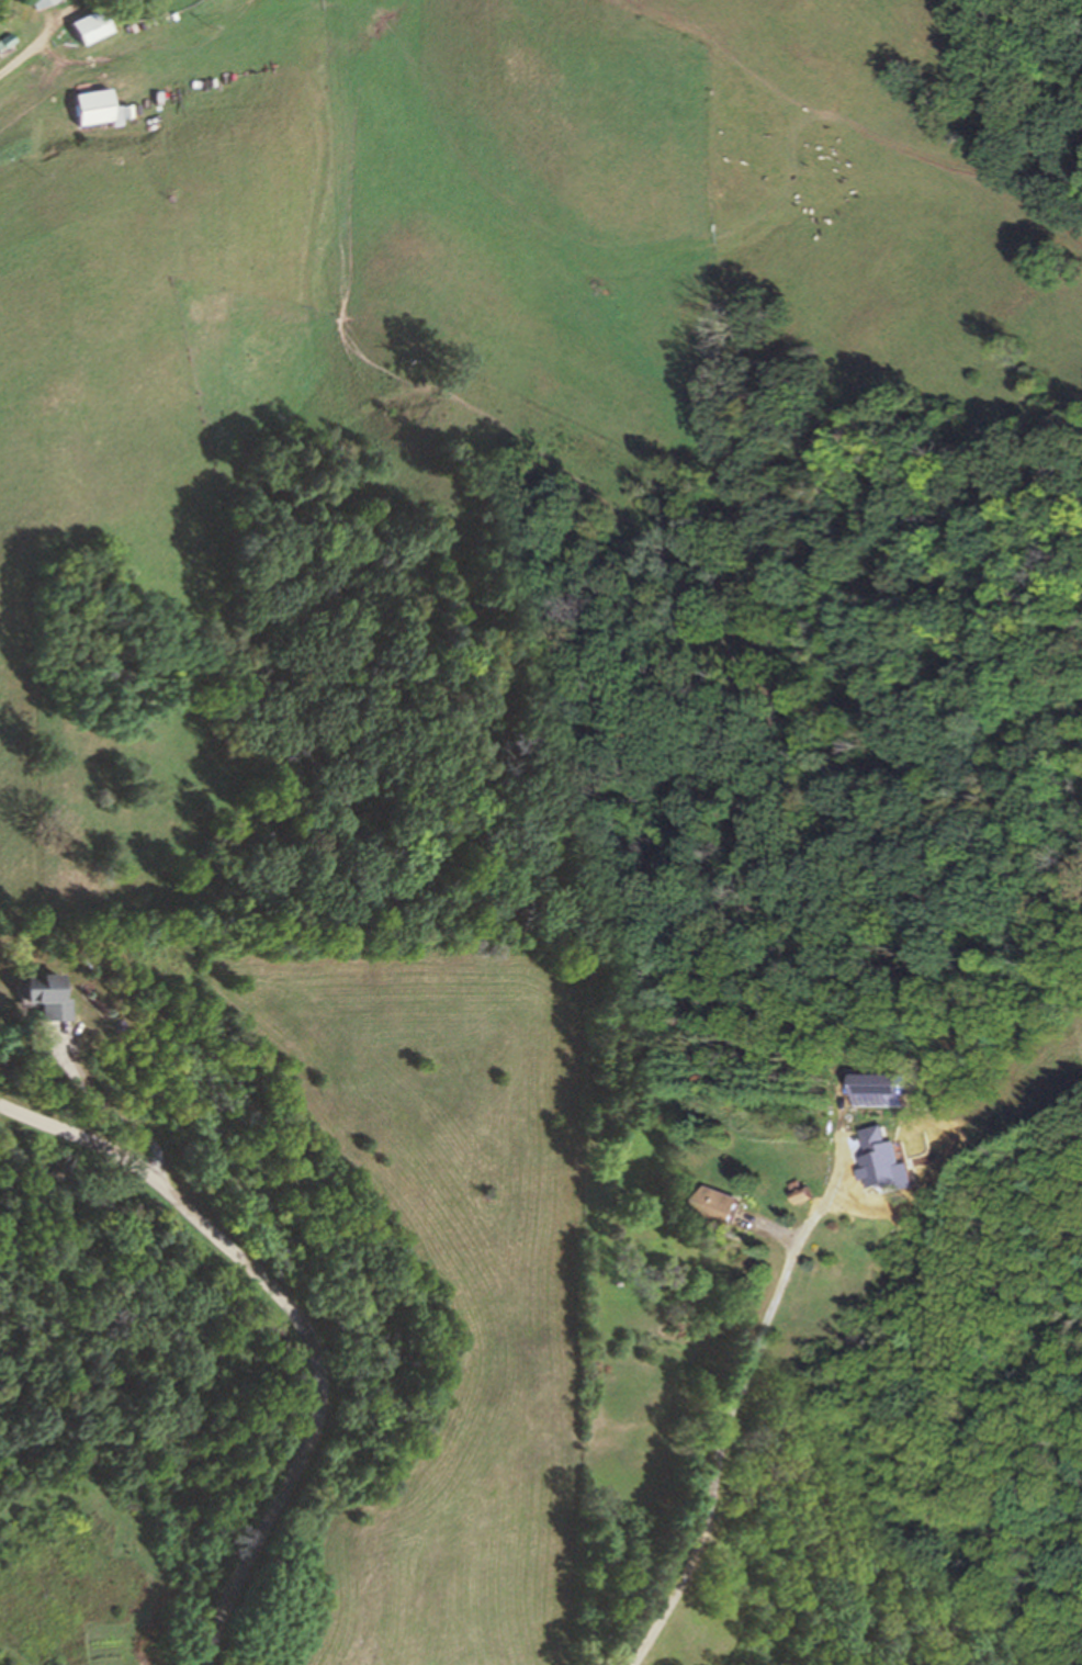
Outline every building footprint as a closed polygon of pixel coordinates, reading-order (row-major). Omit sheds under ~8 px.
[(40,10),(35,0),(60,0),(40,10)] [(84,5),(95,0),(97,0),(112,31),(83,44),(71,20),(88,12),(84,5)] [(8,48),(0,53),(0,37),(13,30),(19,40),(7,46),(8,48)] [(76,92),(112,86),(115,105),(134,102),(136,114),(126,116),(127,124),(117,125),(115,119),(82,125),(76,92)] [(146,91),(154,90),(155,109),(147,109),(146,91)] [(69,998),(69,1019),(42,1020),(41,1000),(34,1000),(34,1001),(23,1002),(22,972),(60,971),(61,998),(69,998)] [(799,1204),(791,1182),(801,1178),(804,1188),(811,1185),(815,1197),(799,1204)] [(708,1184),(743,1196),(732,1227),(697,1214),(698,1197),(708,1184)]
